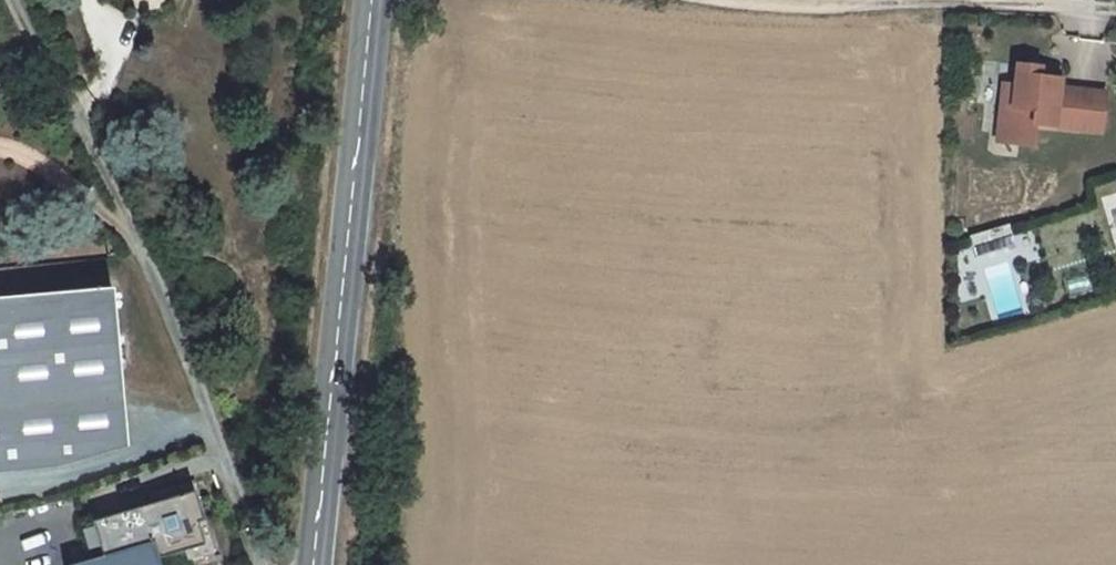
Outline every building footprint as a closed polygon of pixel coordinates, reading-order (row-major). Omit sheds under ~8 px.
[(996,110),(993,146),(1027,149),(1028,128),(1097,134),(1100,95),(1053,91),(1054,82),(1033,80),(1034,70),(1011,68),(1009,90),(1007,111),(996,110)] [(1009,90),(998,88),(996,110),(1007,111),(1009,90)] [(57,466),(126,443),(112,287),(0,297),(0,471),(57,466)] [(151,541),(156,558),(202,545),(196,522),(201,521),(192,492),(92,521),(102,556),(151,541)] [(151,541),(102,556),(71,564),(158,564),(156,558),(151,541)]
